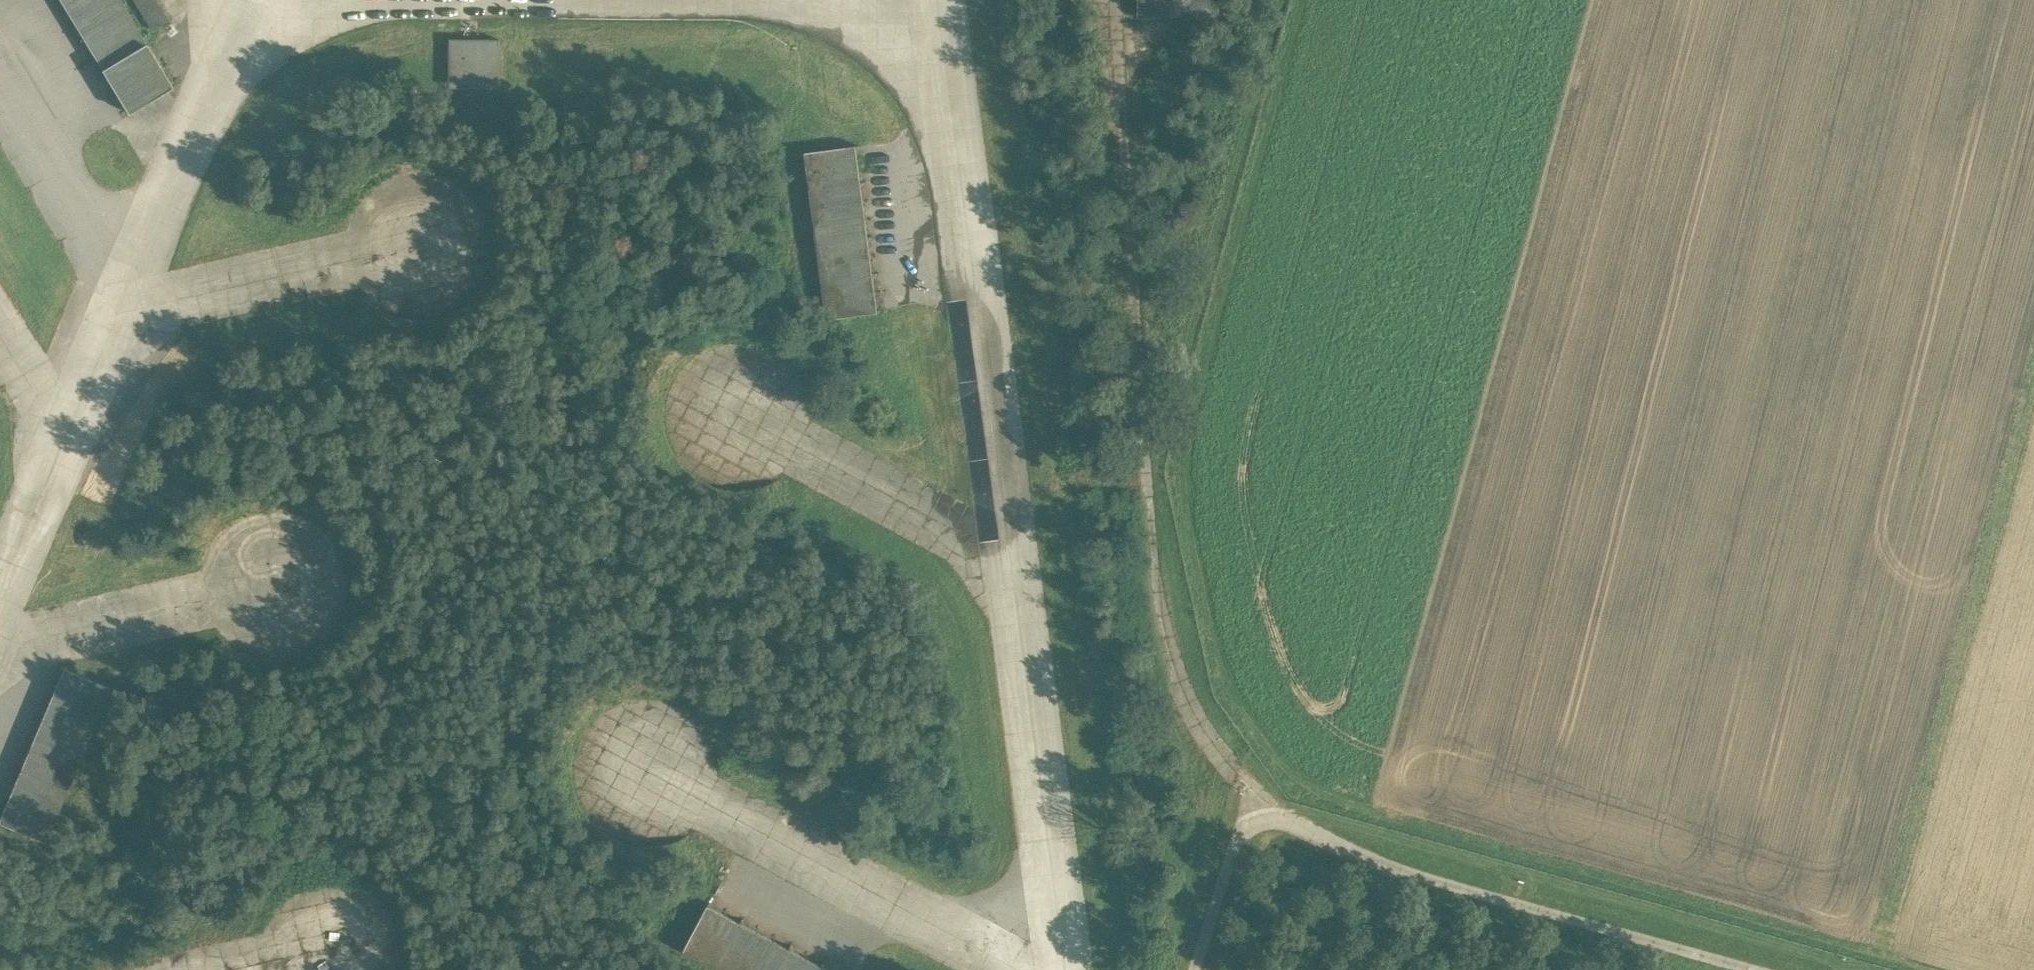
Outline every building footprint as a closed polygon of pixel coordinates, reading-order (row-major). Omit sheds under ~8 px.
[(121,0),(61,0),(103,69),(147,42),(121,0)] [(152,31),(170,20),(158,0),(133,0),(152,31)] [(1137,17),(1216,18),(1216,0),(1137,0),(1137,17)] [(499,40),(449,39),(448,88),(498,88),(499,40)] [(174,86),(147,42),(103,69),(130,113),(174,86)] [(876,312),(854,146),(803,153),(825,319),(876,312)] [(0,821),(0,823),(46,842),(111,688),(64,669),(0,821)] [(707,905),(682,951),(718,969),(827,969),(707,905)]
